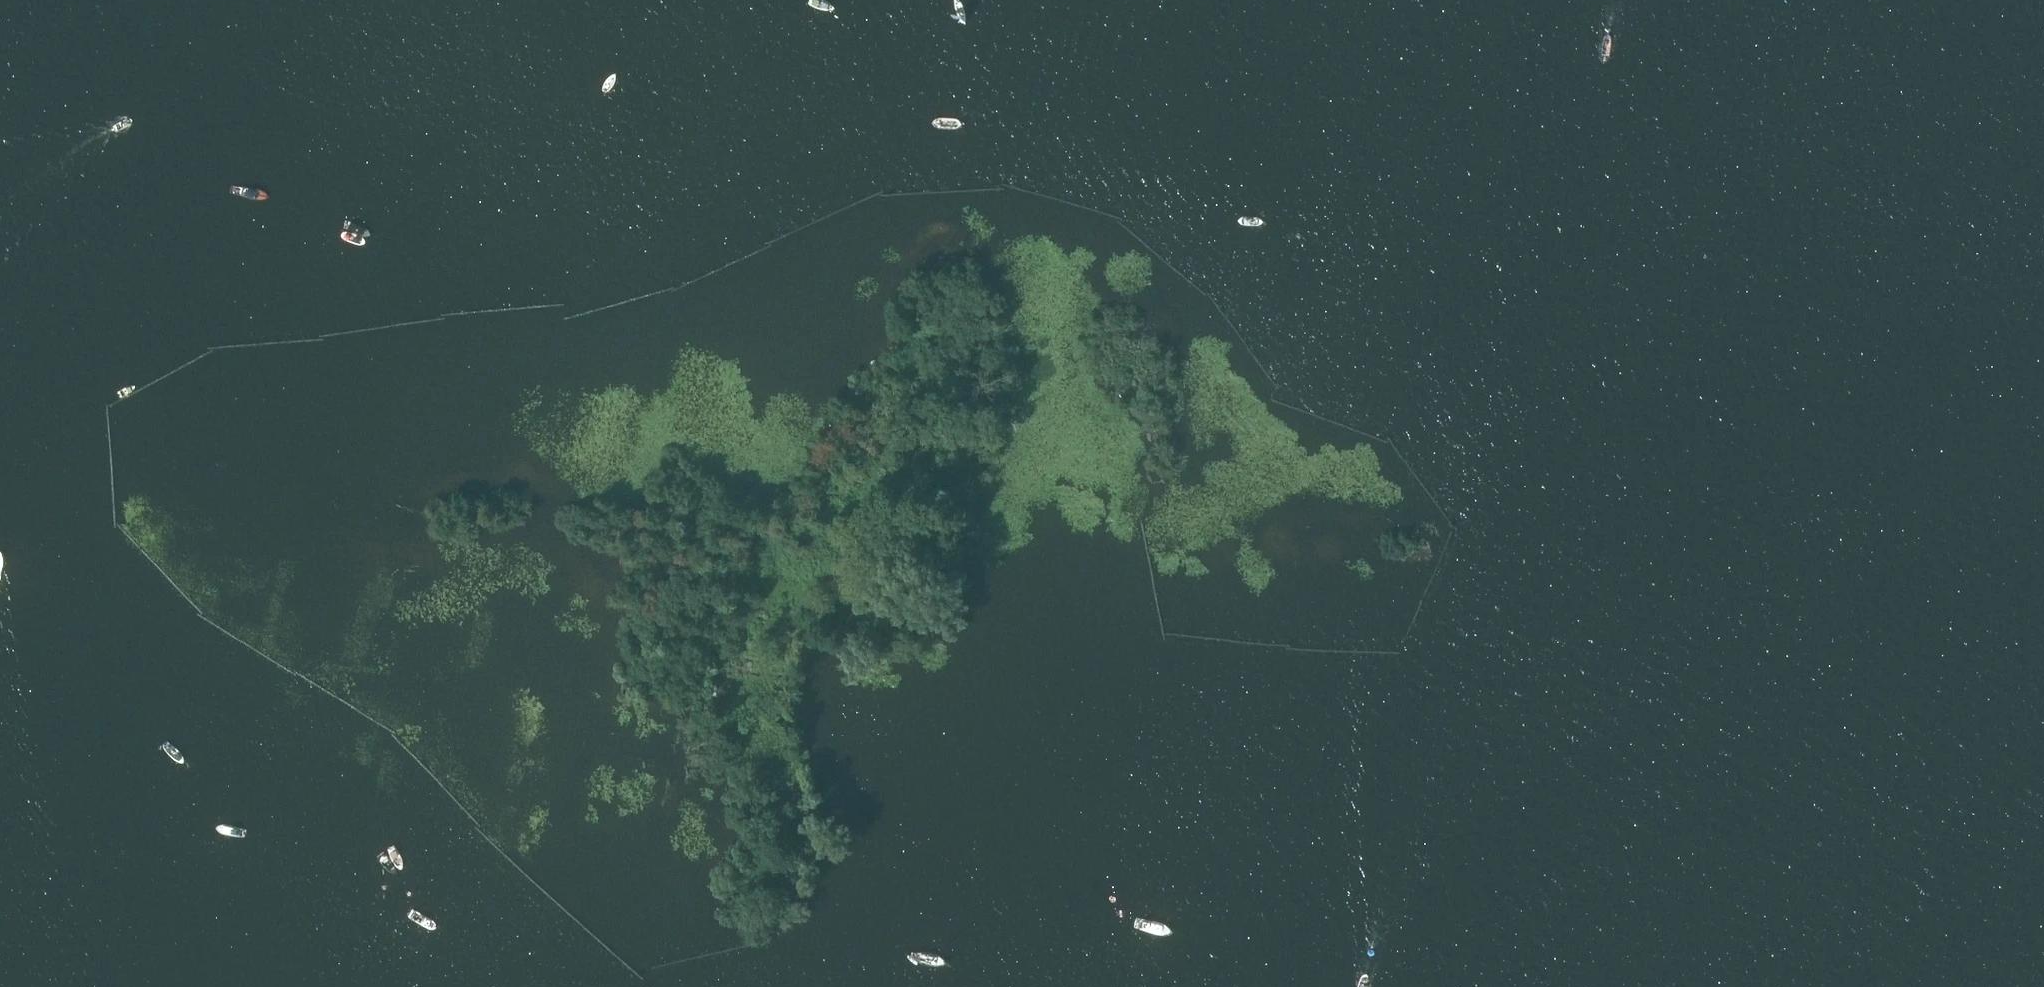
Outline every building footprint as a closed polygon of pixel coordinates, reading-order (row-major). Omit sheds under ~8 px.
[(727,696),(731,689),(726,682),(718,682),(714,690),(719,697),(727,696)]
